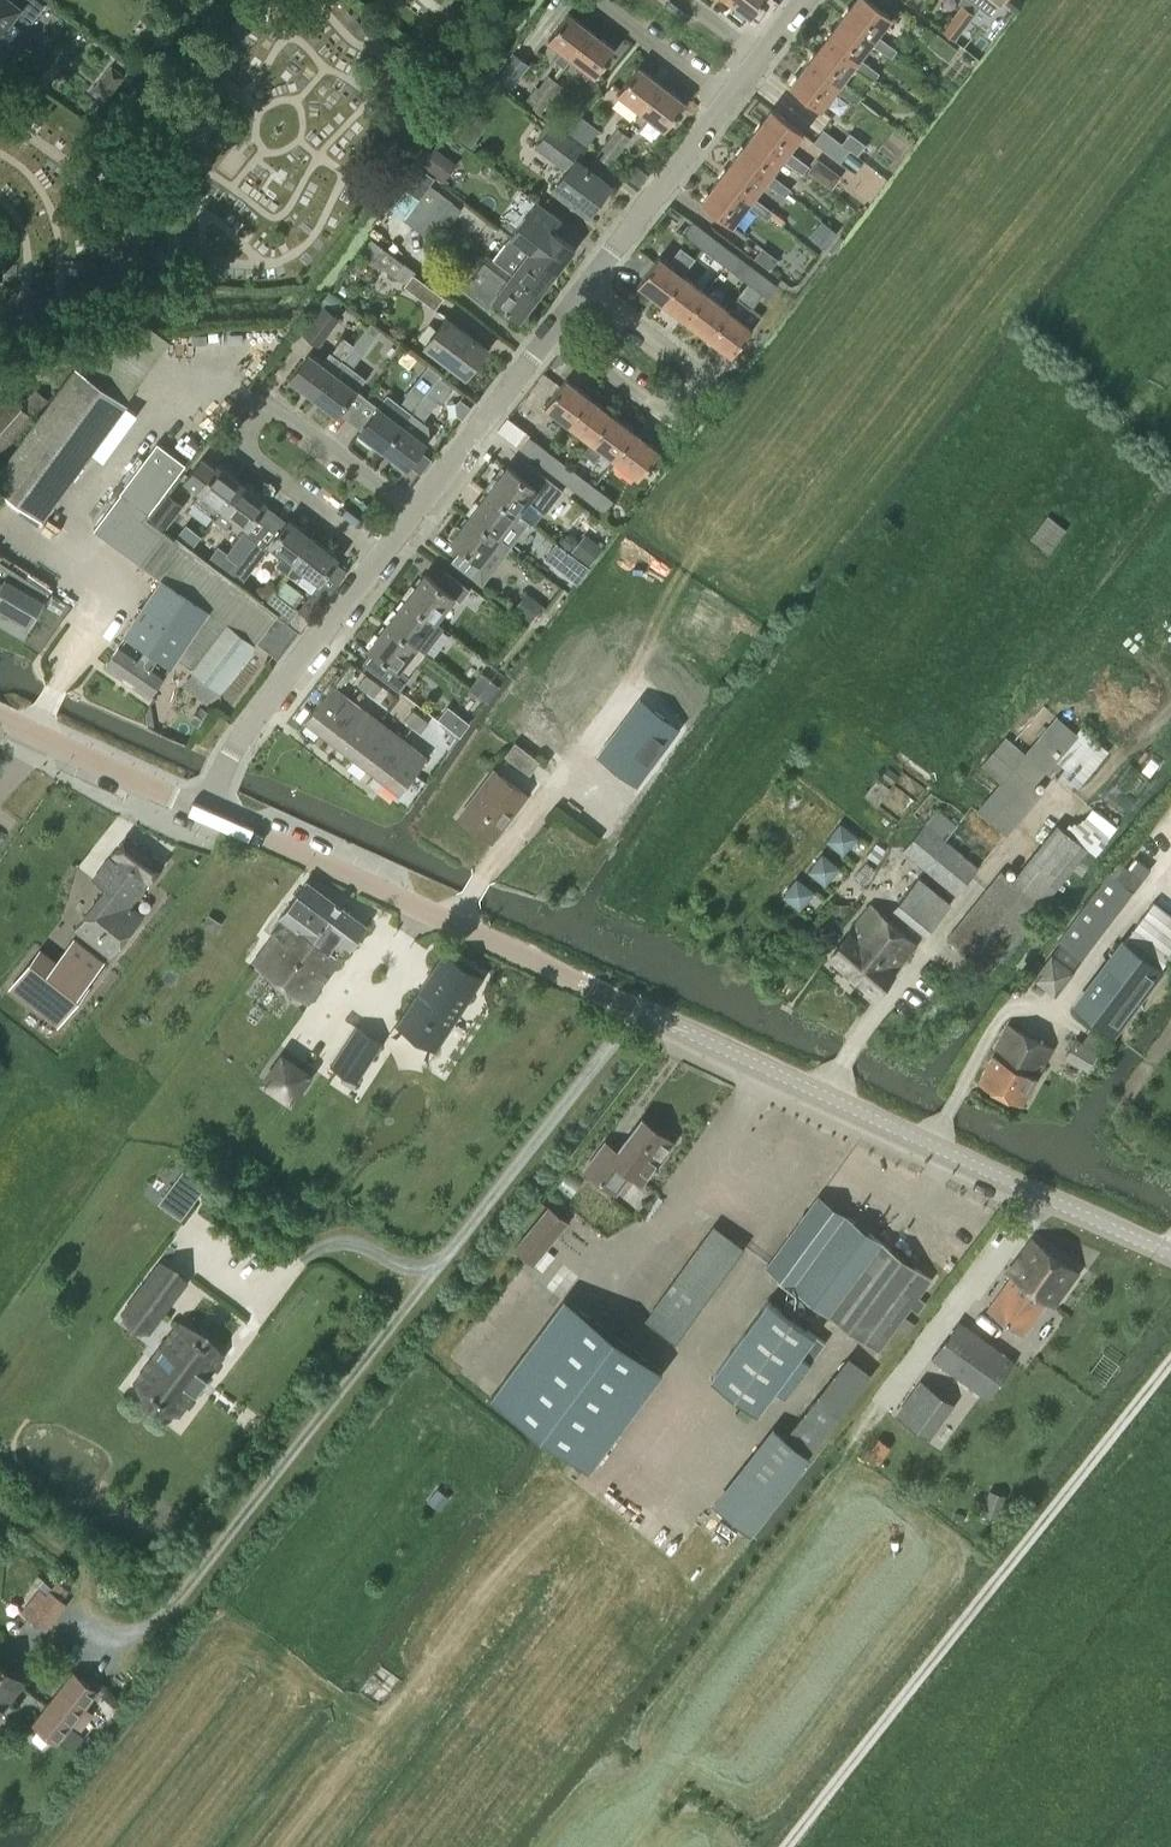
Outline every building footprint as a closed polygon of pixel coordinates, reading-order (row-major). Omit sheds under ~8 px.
[(12,18),(25,29),(45,3),(41,0),(0,0),(0,33),(12,18)] [(751,15),(763,0),(731,0),(751,15)] [(844,16),(874,39),(870,44),(891,58),(897,50),(877,35),(892,16),(880,6),(885,0),(856,0),(844,16)] [(992,14),(1002,0),(974,0),(992,14)] [(954,38),(970,17),(959,7),(942,29),(954,38)] [(564,67),(571,57),(591,30),(567,12),(547,39),(561,50),(554,59),(564,67)] [(879,73),(859,58),(870,44),(874,39),(844,16),(826,38),(856,62),(852,66),(874,81),(879,73)] [(615,48),(591,30),(571,57),(595,75),(615,48)] [(948,56),(955,47),(935,31),(928,40),(934,45),(934,46),(948,56)] [(862,96),(842,80),(852,66),(856,62),(826,38),(809,61),(839,84),(835,89),(856,103),(862,96)] [(510,87),(528,64),(512,52),(495,76),(510,87)] [(839,84),(809,61),(791,84),(821,107),(835,89),(839,84)] [(106,99),(126,74),(113,63),(93,89),(106,99)] [(618,91),(641,109),(661,83),(637,65),(618,91)] [(548,74),(538,88),(550,97),(560,83),(548,74)] [(685,101),(661,83),(641,109),(665,127),(685,101)] [(550,97),(538,88),(535,92),(527,102),(539,111),(550,97)] [(470,103),(448,128),(470,147),(492,123),(470,103)] [(772,108),(754,131),(785,155),(781,159),(803,173),(808,166),(788,150),(803,131),(772,108)] [(567,169),(554,185),(589,212),(611,184),(576,157),(583,147),(553,123),(536,145),(567,169)] [(618,127),(607,141),(618,150),(629,136),(618,127)] [(850,149),(842,143),(823,129),(813,142),(840,162),(850,149)] [(791,189),(770,173),(781,159),(785,155),(754,131),(737,154),(767,177),(764,182),(785,196),(791,189)] [(850,133),(842,143),(850,149),(857,155),(865,145),(850,133)] [(596,155),(602,159),(608,164),(618,150),(607,141),(596,155)] [(445,180),(458,163),(437,146),(423,163),(445,180)] [(737,154),(719,176),(750,200),(746,205),(768,219),(773,212),(753,196),(764,182),(767,177),(737,154)] [(719,176),(701,200),(732,224),(746,205),(750,200),(719,176)] [(403,218),(414,226),(441,191),(430,183),(403,218)] [(205,211),(217,207),(212,190),(199,194),(205,211)] [(425,235),(439,216),(451,200),(441,191),(414,226),(425,235)] [(462,208),(451,200),(439,216),(450,224),(462,208)] [(574,247),(552,230),(561,218),(538,200),(529,212),(510,236),(556,270),(574,247)] [(703,248),(712,236),(692,221),(683,232),(703,248)] [(510,236),(493,258),(539,293),(556,270),(510,236)] [(735,254),(712,236),(703,248),(726,265),(735,254)] [(382,266),(405,283),(404,284),(435,308),(444,296),(414,274),(415,272),(371,238),(360,253),(377,266),(382,266)] [(762,246),(753,257),(769,269),(777,258),(762,247),(762,246)] [(638,284),(661,302),(684,273),(696,258),(681,247),(669,262),(660,255),(638,284)] [(758,271),(735,254),(726,265),(749,282),(758,271)] [(488,257),(481,266),(488,271),(480,282),(472,276),(464,287),(488,306),(494,298),(519,318),(539,293),(493,258),(492,260),(488,257)] [(776,285),(758,271),(749,282),(768,296),(776,285)] [(661,302),(684,320),(707,291),(684,273),(661,302)] [(684,320),(707,337),(729,308),(707,291),(684,320)] [(304,333),(318,344),(339,317),(324,306),(304,333)] [(753,326),(729,308),(707,337),(731,355),(753,326)] [(466,374),(488,345),(447,315),(426,344),(466,374)] [(352,344),(313,395),(337,414),(357,388),(358,389),(367,378),(353,367),(374,339),(363,331),(353,345),(352,344)] [(134,339),(128,334),(96,348),(92,345),(76,366),(75,365),(0,469),(0,489),(42,520),(127,403),(126,402),(159,357),(134,339)] [(330,351),(322,361),(310,351),(290,378),(313,395),(352,344),(343,337),(331,353),(330,351)] [(0,349),(0,375),(12,368),(0,349)] [(359,431),(383,449),(439,376),(440,377),(443,374),(429,363),(407,391),(410,394),(402,404),(399,402),(391,413),(380,405),(359,431)] [(383,449),(406,467),(426,441),(415,432),(424,422),(421,419),(437,399),(449,408),(461,393),(440,377),(439,376),(383,449)] [(544,405),(568,424),(590,395),(566,377),(544,405)] [(45,399),(34,390),(21,406),(10,397),(0,408),(0,449),(45,399)] [(568,424),(591,441),(613,412),(590,395),(568,424)] [(594,461),(603,450),(614,459),(636,430),(613,412),(591,441),(583,452),(594,461)] [(660,448),(636,430),(614,459),(638,477),(660,448)] [(539,462),(548,450),(529,436),(519,447),(539,462)] [(278,614),(239,584),(240,583),(229,575),(208,559),(207,560),(177,536),(174,539),(164,532),(167,527),(149,514),(149,513),(187,463),(158,441),(120,491),(121,492),(93,528),(162,580),(135,618),(149,627),(144,635),(174,656),(175,656),(220,690),(256,642),(278,614)] [(539,462),(562,479),(571,468),(548,450),(539,462)] [(185,479),(201,491),(193,501),(215,518),(242,482),(217,463),(214,466),(202,457),(185,479)] [(519,513),(529,498),(547,511),(563,490),(551,481),(552,480),(527,461),(518,472),(508,464),(488,489),(519,513)] [(562,479),(585,497),(594,485),(571,468),(562,479)] [(225,526),(233,516),(247,526),(267,501),(242,482),(215,518),(225,526)] [(594,485),(585,497),(605,512),(613,500),(594,485)] [(500,537),(501,536),(512,545),(530,521),(519,513),(488,489),(470,513),(500,537)] [(168,490),(149,514),(167,527),(186,504),(168,490)] [(451,538),(462,546),(452,558),(478,578),(489,564),(483,560),(492,547),(504,555),(512,545),(501,536),(500,537),(470,513),(451,538)] [(1047,516),(1030,539),(1049,554),(1066,529),(1047,516)] [(276,564),(287,572),(287,573),(314,537),(288,518),(269,544),(283,554),(276,564)] [(218,545),(208,559),(229,575),(255,540),(243,531),(227,552),(218,545)] [(305,571),(319,581),(308,595),(320,604),(347,568),(335,559),(338,556),(314,537),(287,573),(291,576),(303,574),(305,571)] [(266,548),(255,540),(229,575),(240,583),(266,548)] [(29,625),(48,591),(51,586),(0,553),(0,609),(29,625)] [(580,560),(572,553),(559,569),(568,576),(580,560)] [(425,573),(406,598),(436,620),(455,596),(460,600),(470,588),(446,570),(437,582),(425,573)] [(265,602),(288,620),(297,608),(274,591),(265,602)] [(515,608),(531,620),(544,603),(528,591),(515,608)] [(406,598),(388,621),(418,644),(417,645),(426,652),(444,628),(436,621),(436,620),(406,598)] [(256,642),(278,658),(300,630),(278,614),(256,642)] [(127,632),(130,634),(125,642),(121,640),(105,663),(150,693),(165,670),(163,668),(168,661),(171,663),(175,656),(174,656),(144,635),(149,627),(135,618),(127,632)] [(418,644),(388,621),(369,646),(373,649),(364,661),(399,688),(409,676),(399,669),(417,645),(418,644)] [(583,664),(559,697),(598,726),(622,692),(583,664)] [(491,677),(482,670),(469,687),(478,694),(491,677)] [(374,679),(367,674),(359,684),(366,689),(374,679)] [(382,685),(374,679),(366,689),(375,695),(382,685)] [(305,720),(329,738),(356,702),(332,684),(305,720)] [(546,691),(524,741),(547,751),(569,702),(546,691)] [(629,713),(598,754),(637,783),(679,728),(653,708),(640,699),(629,713)] [(329,738),(352,756),(379,720),(356,702),(329,738)] [(449,704),(439,717),(461,736),(472,723),(449,704)] [(413,724),(421,714),(414,709),(406,719),(413,724)] [(421,714),(413,724),(422,731),(430,721),(421,714)] [(1045,771),(1053,778),(1059,771),(1077,786),(1106,751),(1081,729),(1077,734),(1056,716),(1025,752),(1006,737),(995,751),(982,767),(1000,783),(977,811),(1005,835),(1041,792),(1033,785),(1045,771)] [(352,756),(375,774),(403,738),(379,720),(352,756)] [(427,756),(403,738),(375,774),(400,792),(427,756)] [(530,774),(540,761),(515,742),(505,756),(530,774)] [(886,766),(881,775),(892,783),(898,774),(886,766)] [(527,795),(494,770),(459,816),(492,841),(527,795)] [(877,805),(890,788),(877,778),(864,795),(877,805)] [(897,785),(887,799),(905,812),(916,797),(897,785)] [(1115,824),(1092,806),(1085,816),(1108,833),(1115,824)] [(936,808),(934,810),(930,807),(924,814),(928,818),(902,850),(957,895),(978,868),(945,840),(957,826),(936,808)] [(840,822),(826,840),(844,855),(858,836),(840,822)] [(1000,871),(946,938),(987,972),(1086,849),(1056,824),(1011,880),(1000,871)] [(131,906),(163,862),(127,835),(93,879),(104,888),(74,930),(111,958),(143,916),(131,906)] [(841,867),(822,852),(807,871),(826,886),(841,867)] [(1130,889),(1151,873),(1138,855),(1117,871),(1130,889)] [(929,928),(950,902),(918,876),(897,902),(929,928)] [(815,892),(797,877),(782,896),(800,910),(815,892)] [(279,916),(280,917),(338,961),(349,948),(366,924),(306,879),(279,916)] [(1162,967),(1170,955),(1170,914),(1154,901),(1126,940),(1162,967)] [(873,906),(832,955),(875,992),(915,944),(873,906)] [(253,961),(308,1002),(338,961),(280,917),(271,929),(274,932),(253,961)] [(36,953),(10,987),(58,1025),(89,986),(87,984),(104,962),(74,938),(52,966),(36,953)] [(1051,951),(1031,977),(1055,995),(1075,969),(1074,968),(1079,960),(1082,956),(1062,939),(1052,952),(1051,951)] [(1115,1035),(1162,972),(1125,944),(1078,1006),(1115,1035)] [(444,950),(395,1024),(397,1025),(400,1021),(427,1039),(437,1024),(448,1031),(485,976),(444,950)] [(994,1050),(977,1081),(1021,1104),(1052,1048),(1007,1025),(994,1050)] [(1077,1036),(1069,1051),(1092,1063),(1100,1047),(1077,1036)] [(343,1045),(330,1066),(344,1075),(357,1083),(370,1062),(343,1045)] [(282,1057),(264,1082),(291,1100),(308,1075),(282,1057)] [(617,1151),(605,1142),(584,1168),(615,1192),(630,1173),(642,1182),(673,1142),(642,1118),(617,1151)] [(185,1166),(159,1200),(182,1218),(208,1183),(185,1166)] [(765,1268),(877,1351),(895,1327),(906,1335),(915,1323),(904,1315),(910,1307),(917,1312),(925,1301),(918,1296),(931,1279),(818,1196),(765,1268)] [(567,1221),(548,1207),(514,1247),(533,1263),(567,1221)] [(678,1341),(744,1244),(712,1223),(646,1320),(678,1341)] [(1047,1302),(1053,1306),(1078,1271),(1030,1238),(1006,1272),(1010,1276),(987,1308),(1024,1334),(1047,1302)] [(161,1264),(136,1297),(159,1315),(184,1282),(161,1264)] [(563,1297),(490,1394),(589,1469),(662,1372),(563,1297)] [(758,1413),(775,1390),(785,1398),(800,1378),(812,1362),(810,1361),(825,1342),(768,1300),(710,1377),(758,1413)] [(958,1318),(931,1357),(986,1397),(1014,1359),(958,1318)] [(181,1325),(138,1383),(176,1411),(192,1390),(195,1393),(208,1377),(204,1375),(219,1354),(181,1325)] [(810,1452),(871,1376),(847,1357),(787,1433),(810,1452)] [(930,1438),(955,1404),(921,1379),(896,1413),(930,1438)] [(749,1532),(808,1455),(774,1427),(713,1503),(749,1532)] [(1006,1495),(989,1489),(981,1514),(998,1519),(1006,1495)] [(45,1596),(39,1591),(24,1609),(30,1614),(28,1617),(44,1630),(65,1604),(49,1591),(45,1596)] [(0,1669),(0,1707),(18,1684),(0,1669)] [(95,1692),(73,1675),(35,1725),(56,1742),(95,1692)]
